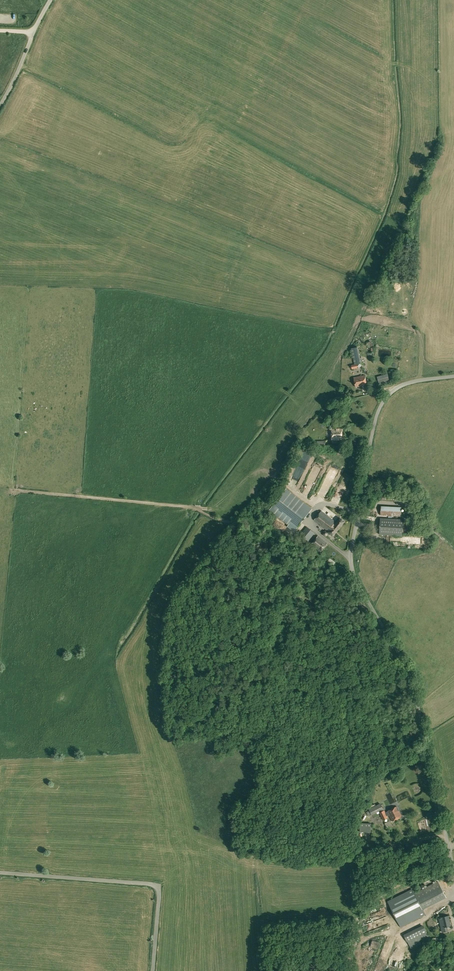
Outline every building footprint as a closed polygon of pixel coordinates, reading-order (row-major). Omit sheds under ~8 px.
[(351,365),(352,369),(356,368),(358,367),(359,367),(360,367),(360,366),(361,366),(361,365),(361,364),(361,363),(362,363),(361,358),(360,358),(358,347),(351,348),(354,364),(351,365)] [(387,374),(377,377),(379,385),(390,382),(387,374)] [(354,377),(356,387),(366,385),(364,375),(354,377)] [(331,429),(332,440),(342,440),(342,429),(331,429)] [(323,474),(327,466),(321,463),(317,472),(316,472),(312,482),(317,484),(321,473),(323,474)] [(275,513),(288,524),(287,526),(294,531),(295,530),(311,509),(291,494),(292,493),(286,489),(270,509),(275,513)] [(382,500),(402,501),(402,492),(382,491),(382,500)] [(380,515),(401,516),(401,507),(381,506),(380,515)] [(328,532),(333,536),(345,521),(340,518),(336,523),(321,511),(314,520),(329,531),(328,532)] [(380,534),(402,535),(403,519),(380,518),(380,534)] [(296,539),(305,545),(315,533),(306,527),(296,539)] [(311,545),(320,552),(328,543),(318,536),(311,545)] [(388,818),(387,815),(385,812),(384,810),(383,809),(384,809),(381,803),(371,808),(369,809),(372,815),(374,814),(380,811),(380,812),(379,812),(383,820),(388,818)] [(385,812),(387,815),(389,814),(392,821),(402,816),(397,806),(385,812)] [(361,824),(360,832),(371,832),(372,824),(361,824)] [(388,902),(400,927),(425,914),(420,905),(444,893),(438,881),(417,892),(414,887),(413,888),(413,890),(388,902)] [(448,931),(447,926),(451,926),(449,915),(442,917),(442,918),(439,919),(440,923),(442,932),(448,931)] [(428,936),(422,925),(404,934),(410,946),(428,936)] [(371,946),(378,949),(380,942),(372,940),(371,946)]
